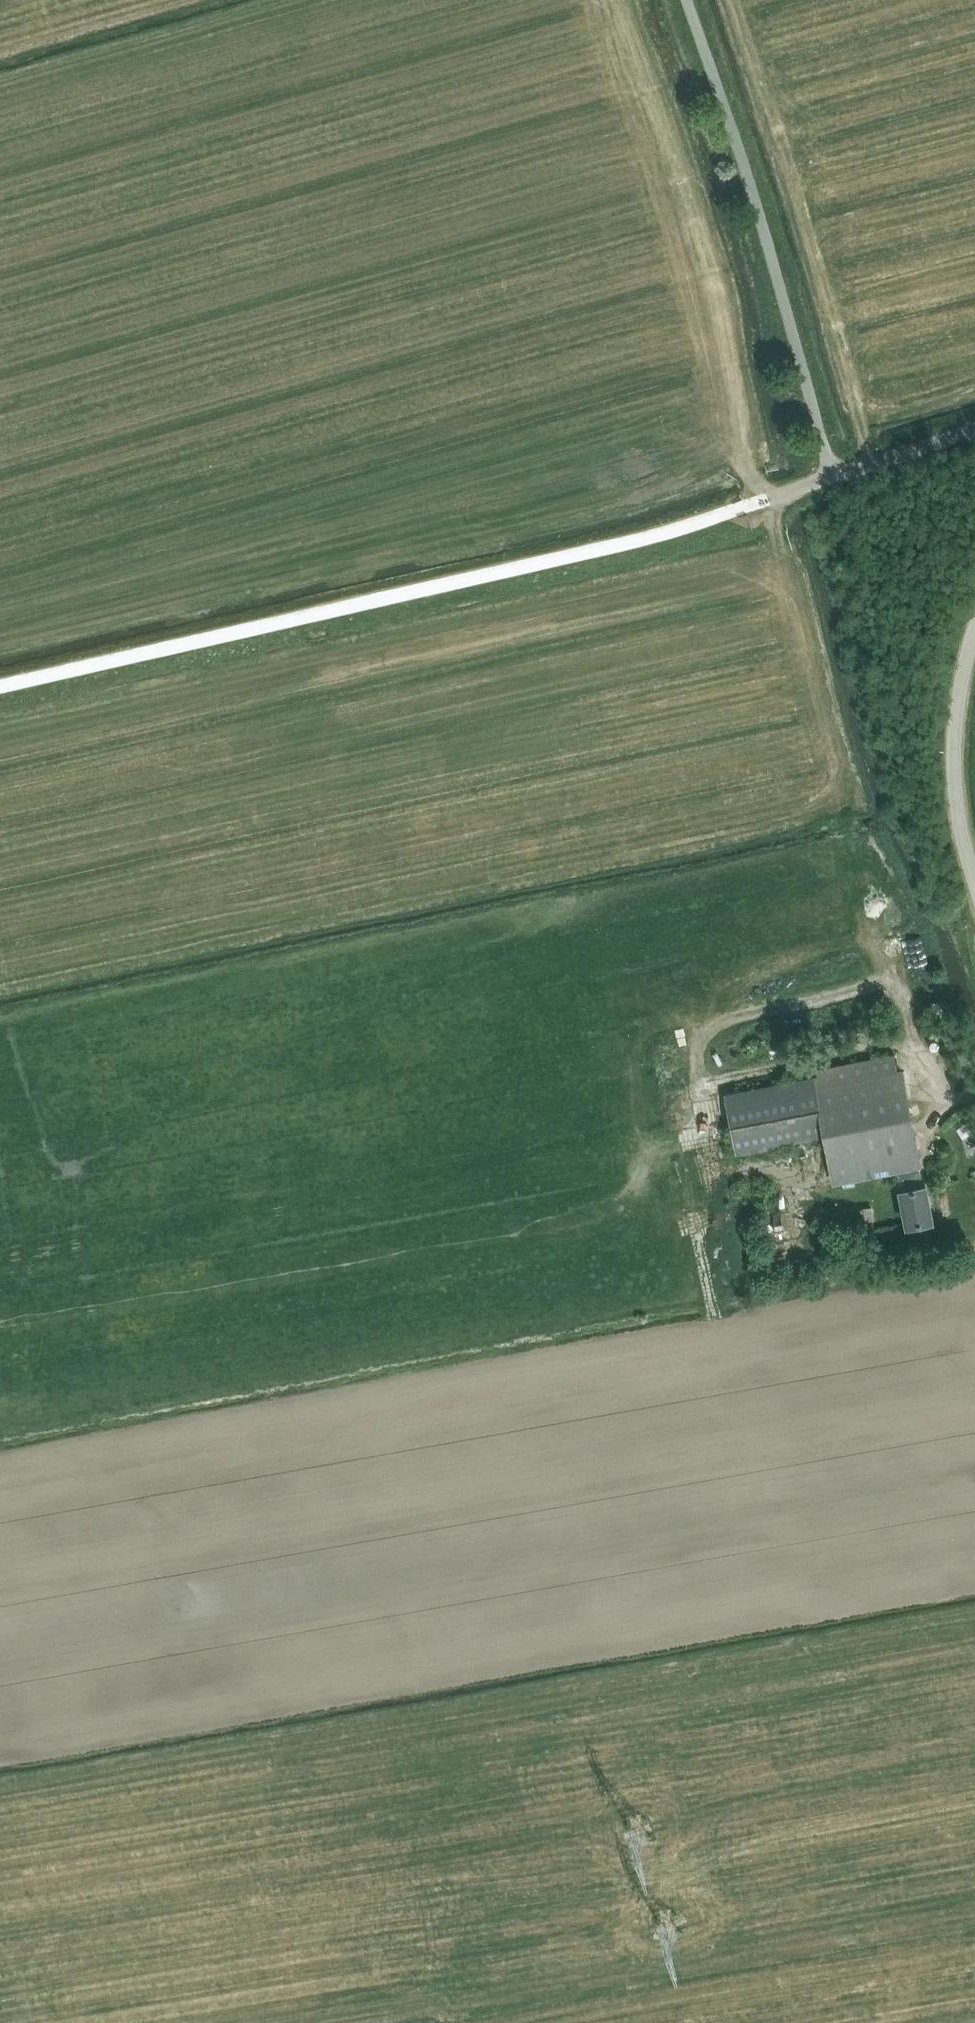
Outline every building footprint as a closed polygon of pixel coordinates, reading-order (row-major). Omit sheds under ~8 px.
[(887,1169),(891,1190),(902,1188),(908,1223),(935,1218),(928,1182),(923,1183),(919,1162),(921,1162),(904,1070),(900,1070),(896,1052),(819,1067),(820,1073),(727,1090),(738,1151),(822,1136),(829,1138),(836,1178),(887,1169)] [(871,1206),(860,1208),(862,1221),(873,1219),(871,1206)]
